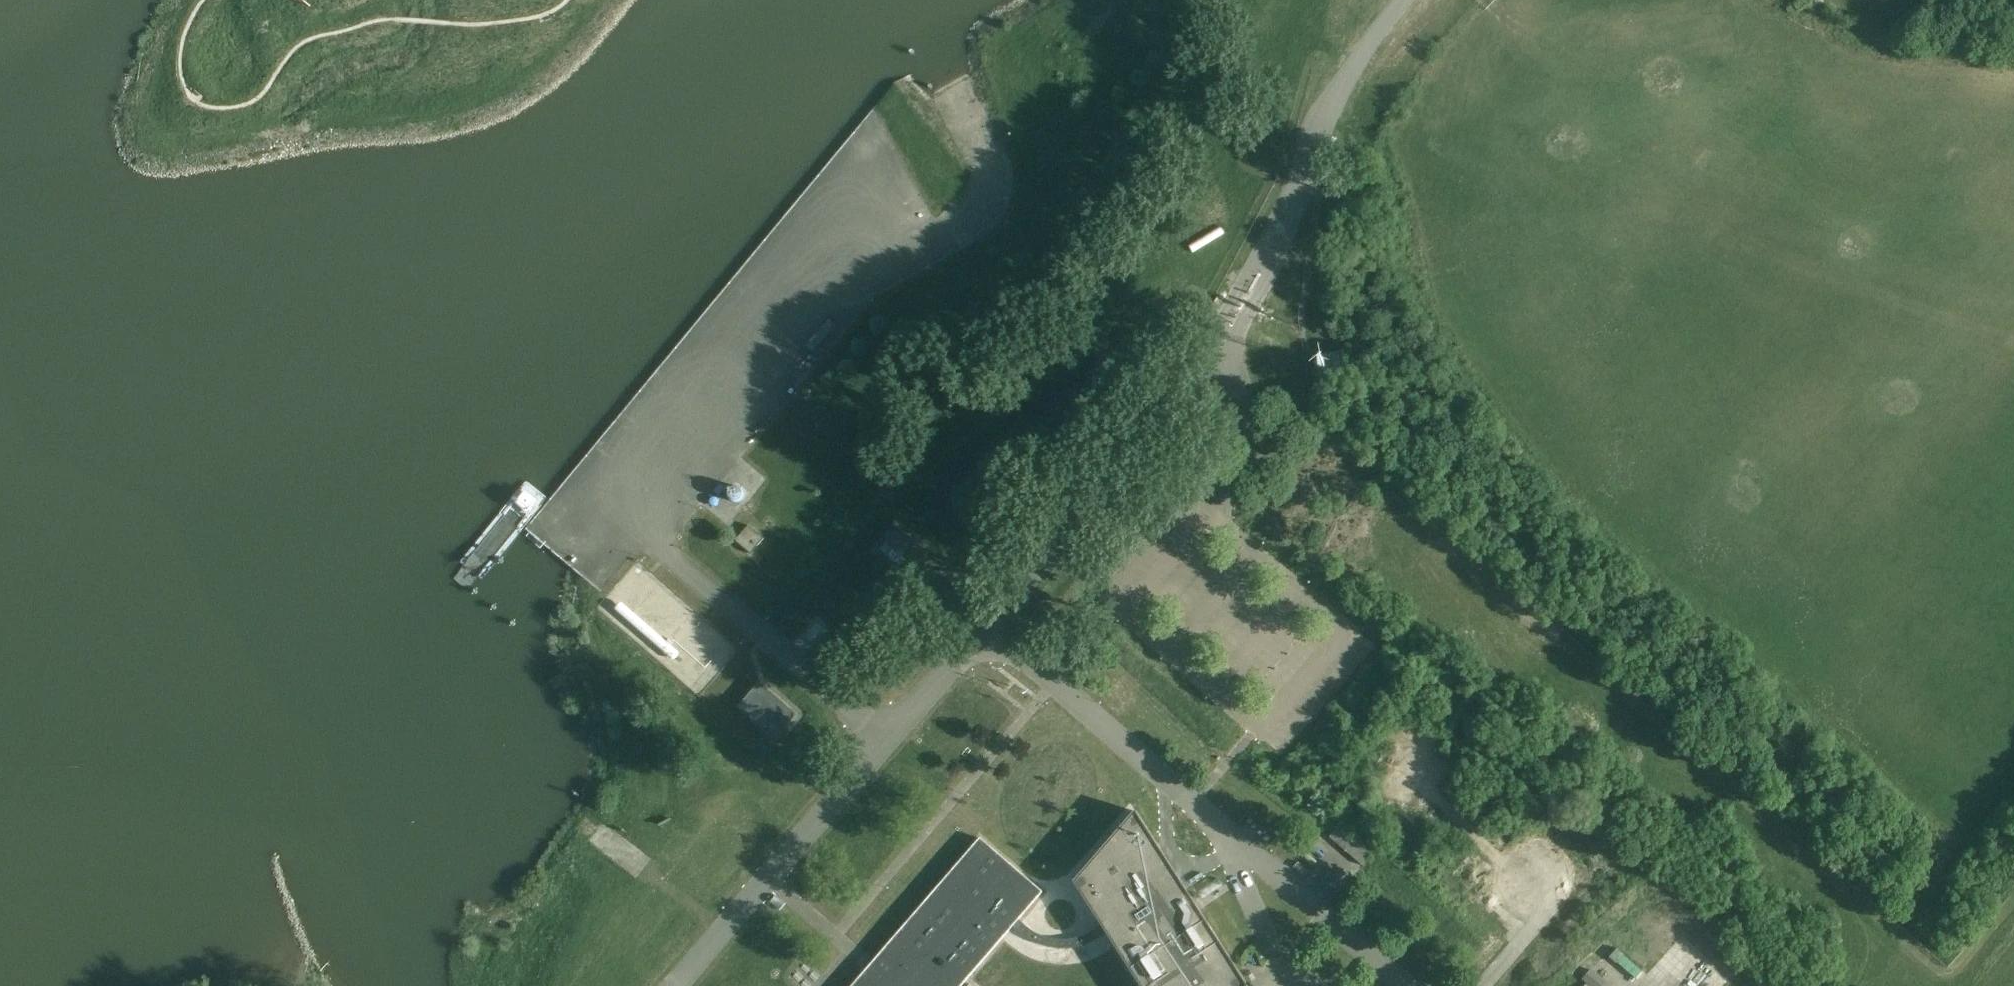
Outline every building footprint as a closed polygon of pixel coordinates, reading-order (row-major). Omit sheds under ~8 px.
[(1328,356),(1332,377),(1344,374),(1340,354),(1328,356)] [(748,526),(739,536),(734,541),(751,555),(764,539),(748,526)] [(928,554),(897,528),(878,550),(908,576),(928,554)] [(904,647),(913,637),(902,628),(893,638),(904,647)] [(797,715),(777,698),(759,683),(737,708),(775,741),(797,715)] [(1098,940),(1106,934),(1140,985),(1247,985),(1136,812),(1074,883),(1101,926),(1093,932),(1080,938),(1066,941),(1052,940),(1038,935),(1027,927),(1019,920),(1043,892),(980,838),(852,985),(962,985),(1013,927),(1029,940),(1042,946),(1056,950),(1071,949),(1085,946),(1098,940)] [(1339,826),(1329,838),(1362,866),(1372,854),(1339,826)] [(1675,929),(1669,936),(1676,943),(1682,936),(1675,929)] [(1582,980),(1589,985),(1605,985),(1607,983),(1591,970),(1582,980)]
